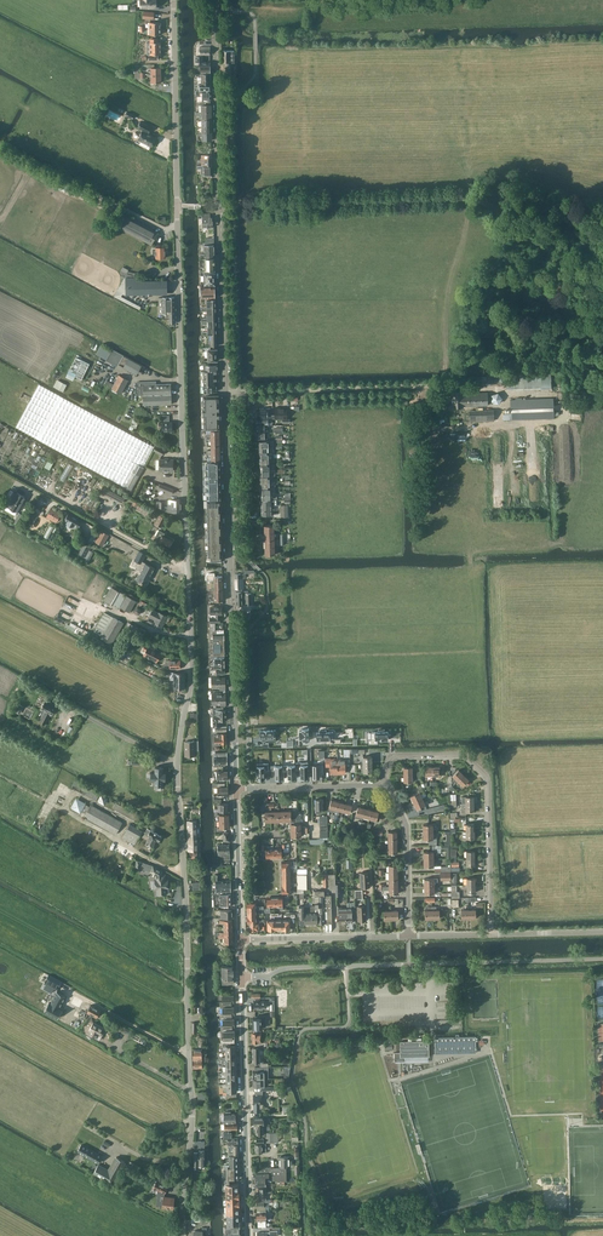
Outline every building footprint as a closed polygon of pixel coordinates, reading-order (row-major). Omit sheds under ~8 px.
[(141,7),(149,7),(149,8),(155,8),(155,7),(157,7),(156,0),(140,0),(141,7)] [(158,42),(158,38),(150,39),(151,48),(160,48),(160,42),(158,42)] [(195,62),(203,62),(203,59),(203,55),(210,55),(210,47),(200,47),(200,56),(195,56),(195,62)] [(160,55),(160,48),(151,48),(151,55),(149,55),(149,60),(158,60),(158,55),(160,55)] [(231,74),(231,62),(234,62),(234,55),(234,51),(224,51),(224,62),(226,62),(226,74),(231,74)] [(211,90),(197,90),(197,96),(203,96),(203,100),(210,100),(211,99),(211,90)] [(211,105),(210,101),(208,101),(203,101),(202,101),(202,112),(211,112),(211,105)] [(151,146),(156,137),(148,133),(151,127),(141,122),(138,128),(143,130),(138,140),(151,146)] [(203,165),(212,165),(212,155),(201,155),(202,165),(203,165)] [(203,175),(212,175),(212,166),(203,166),(203,175)] [(55,176),(51,183),(58,186),(61,179),(55,176)] [(58,187),(57,187),(59,188),(66,192),(66,190),(69,185),(70,184),(61,180),(61,181),(58,187)] [(70,184),(67,190),(68,191),(76,195),(77,193),(79,190),(79,189),(70,185),(70,184)] [(121,217),(124,211),(102,200),(99,205),(121,217)] [(124,213),(116,226),(141,239),(151,245),(152,242),(157,234),(158,232),(134,218),(124,213)] [(207,217),(207,214),(199,214),(199,218),(203,218),(203,227),(211,227),(211,231),(213,231),(213,227),(214,227),(214,217),(207,217)] [(165,258),(165,247),(156,247),(156,250),(153,250),(153,254),(156,254),(156,258),(165,258)] [(201,270),(215,270),(214,257),(200,257),(201,270)] [(215,287),(215,274),(215,270),(201,270),(201,275),(204,275),(205,287),(215,287)] [(141,280),(141,277),(125,277),(126,294),(167,293),(167,280),(141,280)] [(201,298),(215,297),(215,287),(205,287),(201,287),(201,298)] [(175,323),(174,297),(163,297),(159,297),(159,314),(163,314),(163,318),(169,318),(169,324),(175,323)] [(217,345),(217,334),(206,334),(206,336),(208,336),(208,346),(212,346),(217,345)] [(210,349),(210,347),(203,348),(203,350),(204,351),(207,351),(207,357),(208,357),(208,361),(217,360),(217,349),(210,349)] [(124,367),(128,358),(112,349),(106,360),(117,366),(118,364),(124,367)] [(76,357),(68,373),(82,379),(90,364),(76,357)] [(144,370),(145,367),(128,358),(124,367),(136,373),(140,368),(144,370)] [(502,384),(503,375),(487,374),(487,384),(502,384)] [(121,393),(125,386),(128,380),(119,375),(111,388),(121,393)] [(507,390),(541,389),(541,376),(507,377),(507,390)] [(63,392),(67,385),(58,380),(54,387),(63,392)] [(152,384),(152,381),(137,382),(137,394),(143,394),(144,405),(171,404),(171,394),(171,384),(152,384)] [(154,446),(39,384),(16,427),(37,439),(37,438),(131,490),(144,467),(143,467),(154,446)] [(27,404),(31,396),(22,392),(18,400),(27,404)] [(463,394),(463,392),(452,393),(452,407),(487,406),(487,393),(463,394)] [(219,405),(218,395),(212,395),(203,396),(204,409),(203,409),(203,416),(204,416),(204,429),(219,429),(219,419),(219,405)] [(511,420),(554,419),(553,399),(510,400),(511,420)] [(287,419),(287,407),(275,408),(275,415),(271,415),(271,418),(272,418),(275,418),(275,419),(287,419)] [(135,429),(138,423),(135,422),(141,410),(136,408),(133,415),(134,416),(128,429),(132,431),(133,428),(135,429)] [(470,421),(494,421),(494,410),(469,411),(470,421)] [(173,430),(172,422),(159,423),(159,426),(162,425),(162,432),(168,432),(168,430),(173,430)] [(257,439),(267,439),(267,431),(256,431),(257,439)] [(219,437),(207,438),(207,441),(211,441),(211,446),(220,445),(219,437)] [(211,446),(207,447),(207,454),(220,454),(220,446),(220,445),(211,446)] [(162,455),(164,451),(156,446),(154,450),(162,455)] [(173,471),(173,460),(159,459),(159,470),(164,470),(164,471),(165,472),(167,473),(168,472),(168,470),(173,471)] [(207,464),(206,464),(206,469),(207,469),(219,469),(220,469),(220,464),(219,464),(219,461),(220,461),(211,461),(207,462),(207,464)] [(97,481),(94,488),(99,491),(121,503),(125,496),(103,484),(97,481)] [(173,494),(174,489),(160,484),(158,489),(173,494)] [(14,492),(7,505),(9,506),(9,507),(17,512),(25,497),(17,493),(16,493),(14,492)] [(208,494),(207,494),(207,500),(221,499),(221,494),(219,494),(219,492),(208,492),(208,494)] [(93,513),(100,501),(95,498),(88,511),(93,513)] [(181,512),(181,499),(168,499),(168,507),(164,507),(164,501),(159,501),(157,501),(157,507),(164,510),(168,512),(175,512),(175,513),(178,513),(178,512),(181,512)] [(221,499),(207,500),(207,505),(207,508),(210,508),(220,507),(220,504),(221,504),(221,499)] [(139,504),(137,508),(141,510),(150,515),(152,511),(143,506),(139,504)] [(262,515),(272,514),(271,511),(273,511),(273,505),(261,505),(262,515)] [(56,522),(61,514),(54,510),(55,508),(52,507),(47,517),(56,522)] [(15,521),(19,523),(23,515),(19,513),(15,521)] [(78,527),(82,520),(68,513),(64,519),(67,521),(66,523),(74,527),(75,525),(78,527)] [(162,528),(167,518),(160,515),(155,524),(162,528)] [(266,554),(275,554),(274,525),(265,525),(266,554)] [(169,546),(172,540),(163,535),(165,533),(159,530),(154,538),(169,546)] [(86,557),(90,548),(84,545),(79,553),(85,557),(86,557)] [(144,565),(141,563),(146,554),(139,550),(134,560),(137,561),(134,565),(138,567),(137,569),(141,571),(139,575),(140,575),(138,579),(141,581),(140,583),(142,583),(147,585),(149,580),(148,579),(154,568),(145,563),(144,565)] [(211,553),(208,553),(208,558),(211,557),(211,559),(211,560),(213,560),(222,560),(222,555),(221,555),(221,552),(211,553)] [(236,574),(236,589),(242,589),(244,589),(244,579),(245,579),(245,574),(236,574)] [(214,580),(214,579),(207,580),(207,581),(214,581),(214,590),(223,590),(223,580),(214,580)] [(129,612),(135,600),(111,588),(104,601),(119,609),(120,608),(129,612)] [(236,591),(236,592),(236,605),(243,605),(246,604),(246,605),(252,605),(251,594),(248,594),(248,592),(242,592),(242,589),(236,589),(236,591)] [(223,601),(223,590),(214,590),(208,590),(208,594),(211,594),(211,601),(223,601)] [(144,608),(146,603),(138,599),(136,604),(144,608)] [(145,617),(149,609),(146,607),(145,609),(142,607),(139,614),(145,617)] [(220,622),(220,614),(222,614),(222,607),(211,607),(211,614),(216,614),(216,617),(214,617),(214,618),(210,618),(210,622),(220,622)] [(160,629),(163,623),(162,622),(166,616),(152,609),(148,616),(150,617),(147,622),(152,625),(160,629)] [(112,645),(123,623),(105,613),(95,632),(103,636),(101,639),(112,645)] [(71,622),(70,625),(89,635),(90,632),(71,622)] [(215,631),(214,629),(214,623),(210,623),(210,631),(209,631),(210,645),(224,644),(224,634),(216,634),(216,631),(215,631)] [(213,656),(224,655),(224,644),(210,645),(210,656),(212,656),(213,656)] [(157,663),(162,654),(145,645),(143,650),(146,652),(144,656),(157,663)] [(131,652),(124,648),(122,650),(121,650),(117,657),(124,661),(128,654),(129,655),(131,652)] [(170,668),(179,668),(179,660),(170,660),(170,665),(170,668)] [(170,672),(170,675),(170,680),(174,680),(184,680),(184,673),(173,672),(171,672),(170,672)] [(155,679),(154,680),(160,684),(163,679),(156,676),(155,679)] [(168,680),(165,680),(165,683),(168,683),(168,684),(174,684),(174,690),(178,690),(178,688),(184,688),(184,680),(174,680),(170,680),(168,680)] [(51,715),(56,706),(46,700),(41,710),(45,712),(39,722),(44,725),(50,715),(51,715)] [(218,710),(218,707),(212,707),(212,711),(215,711),(215,714),(212,714),(212,716),(213,716),(215,716),(215,715),(226,715),(226,709),(218,710)] [(219,727),(219,720),(226,720),(226,715),(215,715),(215,716),(213,716),(213,727),(215,727),(216,731),(227,731),(226,727),(219,727)] [(309,728),(302,729),(302,731),(299,731),(299,738),(295,738),(295,745),(300,745),(299,740),(302,740),(309,740),(309,728)] [(275,730),(269,730),(264,730),(260,731),(260,738),(268,738),(269,742),(276,741),(275,730)] [(326,730),(320,730),(320,732),(316,732),(316,740),(326,739),(326,744),(341,743),(341,739),(333,739),(333,732),(326,732),(326,730)] [(388,731),(385,731),(385,730),(378,730),(378,732),(371,732),(371,739),(368,739),(368,744),(377,744),(377,739),(379,739),(384,739),(388,739),(388,731)] [(215,743),(227,743),(227,733),(215,733),(215,737),(215,743)] [(185,756),(195,756),(194,742),(184,742),(185,756)] [(214,766),(218,766),(219,766),(219,764),(227,764),(227,756),(214,756),(214,766)] [(361,765),(372,764),(372,756),(363,757),(364,764),(361,765)] [(330,758),(325,758),(326,767),(330,767),(330,773),(333,773),(333,775),(338,775),(337,773),(337,760),(334,760),(330,760),(330,758)] [(341,759),(337,760),(337,773),(345,772),(345,759),(341,759)] [(301,770),(301,775),(301,778),(308,778),(308,762),(296,763),(296,767),(296,770),(301,770)] [(257,771),(257,775),(257,780),(265,779),(264,771),(269,771),(268,764),(268,763),(265,764),(257,764),(257,771)] [(295,778),(295,775),(295,767),(295,765),(284,765),(284,770),(288,770),(288,779),(295,778)] [(313,778),(320,778),(320,773),(324,773),(324,765),(313,765),(313,778)] [(283,779),(283,776),(282,766),(271,766),(271,771),(275,770),(275,779),(283,779)] [(151,772),(151,780),(154,780),(154,785),(156,785),(156,787),(161,787),(161,785),(163,785),(163,780),(165,780),(165,772),(163,772),(163,767),(155,767),(155,772),(151,772)] [(440,767),(432,767),(432,769),(433,775),(433,776),(442,776),(442,771),(440,771),(440,767)] [(455,783),(458,780),(463,775),(458,770),(453,775),(455,777),(452,780),(455,783)] [(217,780),(228,780),(228,771),(217,771),(217,780)] [(463,785),(468,780),(463,775),(458,780),(463,785)] [(96,801),(100,794),(75,781),(71,788),(96,801)] [(415,793),(411,795),(414,802),(416,801),(423,798),(426,796),(424,792),(422,790),(428,787),(427,782),(423,783),(412,788),(415,793)] [(223,787),(223,783),(213,784),(213,787),(217,787),(217,793),(217,794),(217,796),(228,796),(228,787),(223,787)] [(416,801),(414,802),(417,809),(426,804),(429,803),(427,800),(425,802),(423,798),(416,801)] [(336,809),(338,801),(331,800),(329,808),(336,809)] [(343,811),(345,803),(338,801),(336,809),(334,815),(334,818),(332,824),(335,825),(337,819),(336,819),(338,813),(339,810),(343,811)] [(138,823),(141,817),(118,804),(115,803),(112,809),(115,810),(138,823)] [(219,812),(229,811),(229,803),(219,804),(219,812)] [(350,813),(352,805),(345,803),(343,811),(350,813)] [(474,811),(474,804),(462,804),(462,808),(462,813),(467,812),(467,811),(474,811)] [(116,835),(122,823),(91,806),(84,817),(116,835)] [(362,819),(363,816),(365,809),(358,807),(355,817),(362,819)] [(370,818),(372,811),(365,809),(363,816),(370,818)] [(377,820),(379,812),(372,811),(370,818),(377,820)] [(188,839),(197,838),(196,821),(187,821),(188,839)] [(137,846),(140,840),(138,839),(143,831),(130,824),(122,838),(135,845),(137,846)] [(158,841),(161,836),(148,828),(143,837),(148,840),(146,843),(151,846),(152,845),(153,845),(154,843),(154,842),(155,839),(158,841)] [(466,831),(463,831),(463,840),(469,840),(469,838),(475,838),(474,831),(466,831)] [(197,856),(197,838),(188,839),(188,852),(190,851),(191,858),(196,858),(196,856),(197,856)] [(445,845),(442,845),(442,849),(447,849),(447,858),(451,858),(451,845),(445,845)] [(274,858),(282,857),(282,848),(274,849),(274,858)] [(266,858),(274,858),(274,849),(266,849),(266,858)] [(153,867),(137,861),(135,867),(150,872),(149,873),(156,876),(156,880),(155,880),(155,891),(157,891),(157,896),(167,895),(167,890),(169,890),(170,888),(170,882),(168,879),(166,879),(166,875),(163,875),(163,871),(153,866),(153,867)] [(290,869),(282,869),(282,877),(290,877),(290,872),(294,871),(294,869),(290,869)] [(360,888),(371,887),(370,872),(359,873),(360,888)] [(441,880),(451,880),(451,872),(441,872),(441,880)] [(328,874),(328,873),(322,873),(323,879),(323,886),(328,886),(328,888),(330,887),(330,890),(336,889),(335,884),(335,874),(328,874)] [(219,875),(215,875),(216,892),(216,894),(228,894),(228,891),(231,891),(231,880),(219,880),(219,875)] [(297,893),(304,893),(304,889),(304,886),(305,886),(305,875),(297,875),(297,882),(297,885),(297,893)] [(291,882),(290,877),(282,877),(282,885),(291,885),(295,885),(294,882),(291,882)] [(291,890),(291,885),(282,885),(282,893),(295,893),(295,890),(291,890)] [(324,896),(324,891),(314,891),(315,907),(316,924),(332,923),(331,895),(324,896)] [(214,894),(214,905),(214,906),(220,907),(232,906),(231,894),(228,894),(216,894),(214,894)] [(267,909),(265,909),(265,913),(270,913),(270,906),(275,906),(275,897),(267,897),(267,899),(267,906),(267,909)] [(282,897),(275,897),(275,906),(280,906),(280,910),(283,910),(283,909),(283,906),(283,897),(282,897)] [(346,923),(352,923),(352,910),(355,910),(355,902),(351,903),(351,907),(347,907),(347,911),(347,915),(346,916),(346,923)] [(359,922),(366,922),(365,906),(358,907),(359,922)] [(305,924),(316,924),(315,907),(304,908),(305,924)] [(339,923),(345,923),(346,923),(346,916),(347,915),(347,911),(347,907),(338,907),(339,923)] [(221,918),(232,917),(232,909),(220,910),(221,918)] [(250,930),(259,930),(259,922),(250,923),(250,930)] [(222,983),(234,983),(233,965),(222,965),(222,983)] [(60,982),(61,981),(48,974),(48,975),(43,983),(56,990),(60,982)] [(49,1001),(44,1011),(57,1018),(62,1009),(59,1008),(65,996),(56,992),(50,1002),(49,1001)] [(221,1007),(223,1007),(232,1006),(232,1002),(234,1002),(234,995),(223,995),(223,1002),(221,1002),(221,1007)] [(93,1006),(89,1013),(97,1017),(100,1010),(93,1006)] [(221,1019),(223,1019),(232,1018),(232,1013),(235,1013),(235,1006),(232,1006),(223,1007),(223,1014),(221,1014),(221,1019)] [(252,1027),(263,1026),(263,1017),(252,1017),(252,1027)] [(221,1030),(233,1030),(232,1025),(235,1025),(235,1018),(232,1018),(223,1019),(223,1025),(221,1026),(221,1030)] [(94,1022),(89,1032),(93,1033),(92,1035),(99,1039),(99,1038),(102,1034),(100,1034),(104,1027),(94,1022)] [(252,1042),(255,1042),(260,1042),(260,1029),(254,1029),(254,1032),(252,1032),(252,1042)] [(233,1039),(233,1037),(235,1037),(235,1030),(233,1030),(221,1030),(221,1043),(223,1043),(230,1042),(230,1043),(235,1043),(235,1039),(233,1039)] [(475,1036),(435,1037),(435,1038),(435,1040),(435,1053),(445,1053),(445,1052),(448,1052),(448,1053),(453,1053),(453,1051),(458,1051),(458,1053),(462,1052),(466,1052),(468,1052),(476,1052),(475,1036)] [(400,1052),(394,1052),(394,1061),(404,1061),(404,1057),(429,1056),(428,1040),(420,1041),(399,1041),(400,1050),(400,1052)] [(230,1045),(230,1043),(230,1042),(223,1043),(223,1047),(226,1046),(226,1052),(235,1051),(235,1045),(230,1045)] [(268,1046),(267,1042),(260,1042),(255,1042),(255,1046),(252,1047),(253,1054),(263,1054),(263,1051),(262,1050),(259,1050),(259,1047),(261,1046),(268,1046)] [(193,1067),(198,1067),(203,1067),(202,1048),(193,1048),(193,1067)] [(253,1062),(262,1062),(262,1057),(263,1057),(263,1054),(253,1054),(253,1062)] [(255,1071),(253,1071),(253,1079),(264,1078),(268,1078),(268,1066),(261,1066),(255,1067),(255,1071)] [(264,1078),(253,1079),(253,1080),(253,1087),(260,1087),(261,1087),(265,1087),(264,1079),(264,1078)] [(236,1092),(236,1085),(223,1085),(223,1087),(227,1087),(227,1091),(223,1091),(223,1094),(227,1094),(227,1092),(236,1092)] [(259,1095),(253,1095),(254,1104),(254,1110),(254,1112),(261,1112),(261,1111),(260,1108),(262,1108),(262,1106),(262,1103),(262,1095),(261,1095),(260,1095),(259,1095)] [(223,1121),(222,1121),(222,1124),(225,1124),(228,1124),(236,1123),(236,1122),(236,1117),(237,1116),(237,1114),(236,1113),(231,1113),(231,1112),(226,1112),(226,1113),(224,1113),(224,1121),(223,1121)] [(264,1116),(254,1117),(254,1118),(254,1126),(256,1126),(256,1132),(256,1134),(264,1134),(263,1126),(264,1126),(264,1116)] [(225,1130),(223,1130),(223,1138),(232,1138),(231,1132),(229,1132),(229,1131),(229,1129),(230,1129),(234,1129),(237,1129),(237,1123),(236,1123),(228,1124),(225,1124),(225,1129),(225,1130)] [(265,1141),(278,1141),(278,1131),(265,1132),(265,1141)] [(205,1165),(205,1141),(195,1141),(194,1151),(194,1165),(205,1165)] [(265,1152),(265,1143),(254,1143),(255,1152),(265,1152)] [(228,1145),(222,1145),(222,1148),(228,1147),(228,1146),(229,1146),(229,1149),(233,1149),(233,1154),(238,1153),(238,1144),(228,1144),(228,1145)] [(99,1162),(102,1157),(81,1145),(78,1150),(99,1162)] [(238,1167),(238,1155),(229,1155),(229,1159),(228,1159),(228,1162),(229,1162),(229,1165),(224,1165),(224,1168),(230,1168),(230,1167),(238,1167)] [(98,1164),(93,1172),(112,1183),(125,1162),(125,1161),(117,1156),(109,1170),(98,1164)] [(287,1180),(286,1165),(289,1165),(289,1160),(293,1160),(293,1156),(279,1156),(280,1165),(280,1167),(272,1167),(272,1168),(271,1168),(271,1167),(268,1167),(269,1173),(272,1173),(273,1180),(277,1180),(277,1181),(287,1180)] [(225,1183),(233,1183),(233,1178),(239,1178),(238,1167),(230,1167),(230,1168),(224,1168),(225,1183)] [(126,1168),(122,1175),(126,1177),(130,1170),(126,1168)] [(256,1184),(265,1184),(265,1177),(269,1176),(269,1173),(257,1173),(255,1173),(256,1184)] [(155,1187),(154,1188),(166,1193),(169,1186),(158,1180),(155,1187)] [(233,1183),(225,1183),(226,1191),(233,1190),(239,1190),(239,1187),(238,1183),(233,1183)] [(256,1184),(256,1186),(256,1191),(256,1193),(266,1193),(273,1193),(273,1191),(269,1191),(266,1191),(266,1184),(265,1184),(256,1184)] [(233,1190),(226,1191),(226,1198),(239,1198),(239,1193),(239,1190),(233,1190)] [(266,1193),(256,1193),(256,1200),(257,1200),(257,1202),(264,1202),(270,1201),(272,1201),(272,1199),(266,1200),(266,1194),(266,1193)] [(164,1197),(163,1207),(173,1208),(175,1208),(176,1198),(174,1198),(164,1197)] [(239,1198),(226,1198),(226,1206),(233,1206),(239,1205),(239,1202),(239,1198)] [(257,1212),(257,1220),(258,1220),(258,1227),(262,1227),(266,1227),(266,1226),(266,1220),(266,1211),(257,1211),(257,1212)] [(194,1235),(207,1235),(206,1235),(207,1227),(202,1227),(202,1231),(194,1231),(194,1235)]
